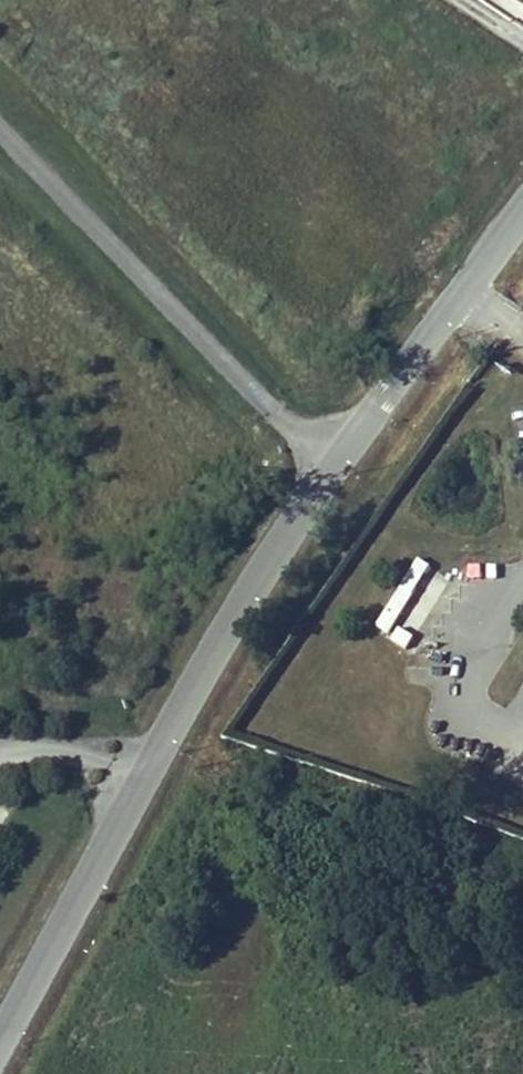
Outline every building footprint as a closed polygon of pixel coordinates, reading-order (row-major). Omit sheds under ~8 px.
[(375,633),(407,650),(416,635),(446,579),(414,562),(375,633)]
